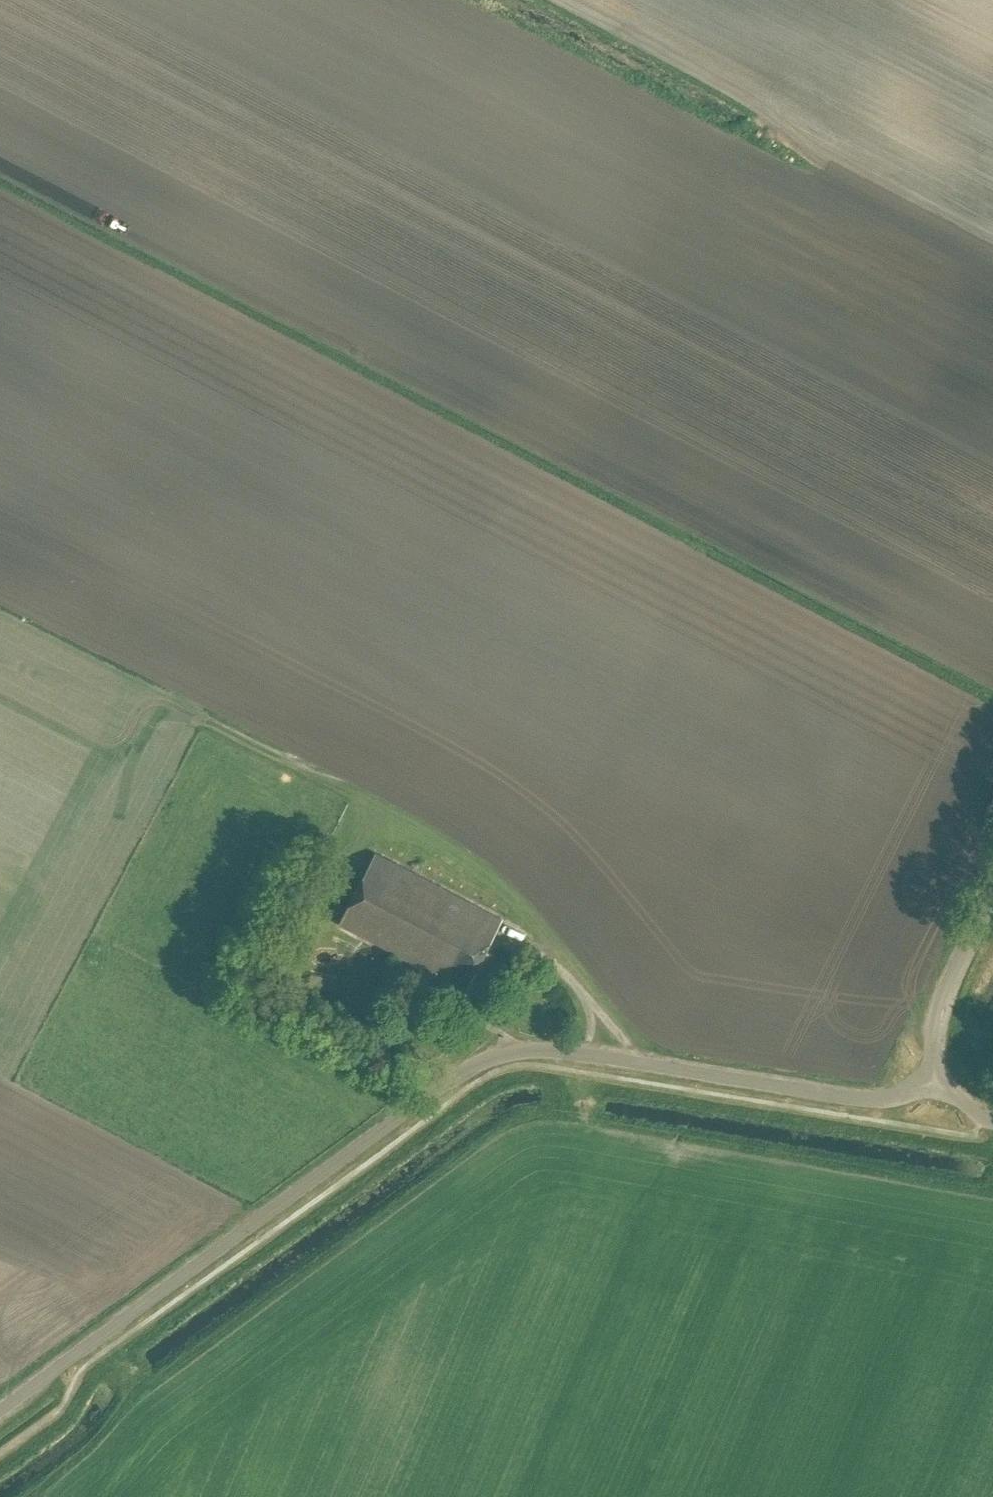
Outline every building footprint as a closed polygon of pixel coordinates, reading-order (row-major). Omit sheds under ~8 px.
[(467,986),(502,919),(376,853),(339,924),(440,977),(442,973),(467,986)] [(323,978),(311,975),(308,987),(320,990),(323,978)]
